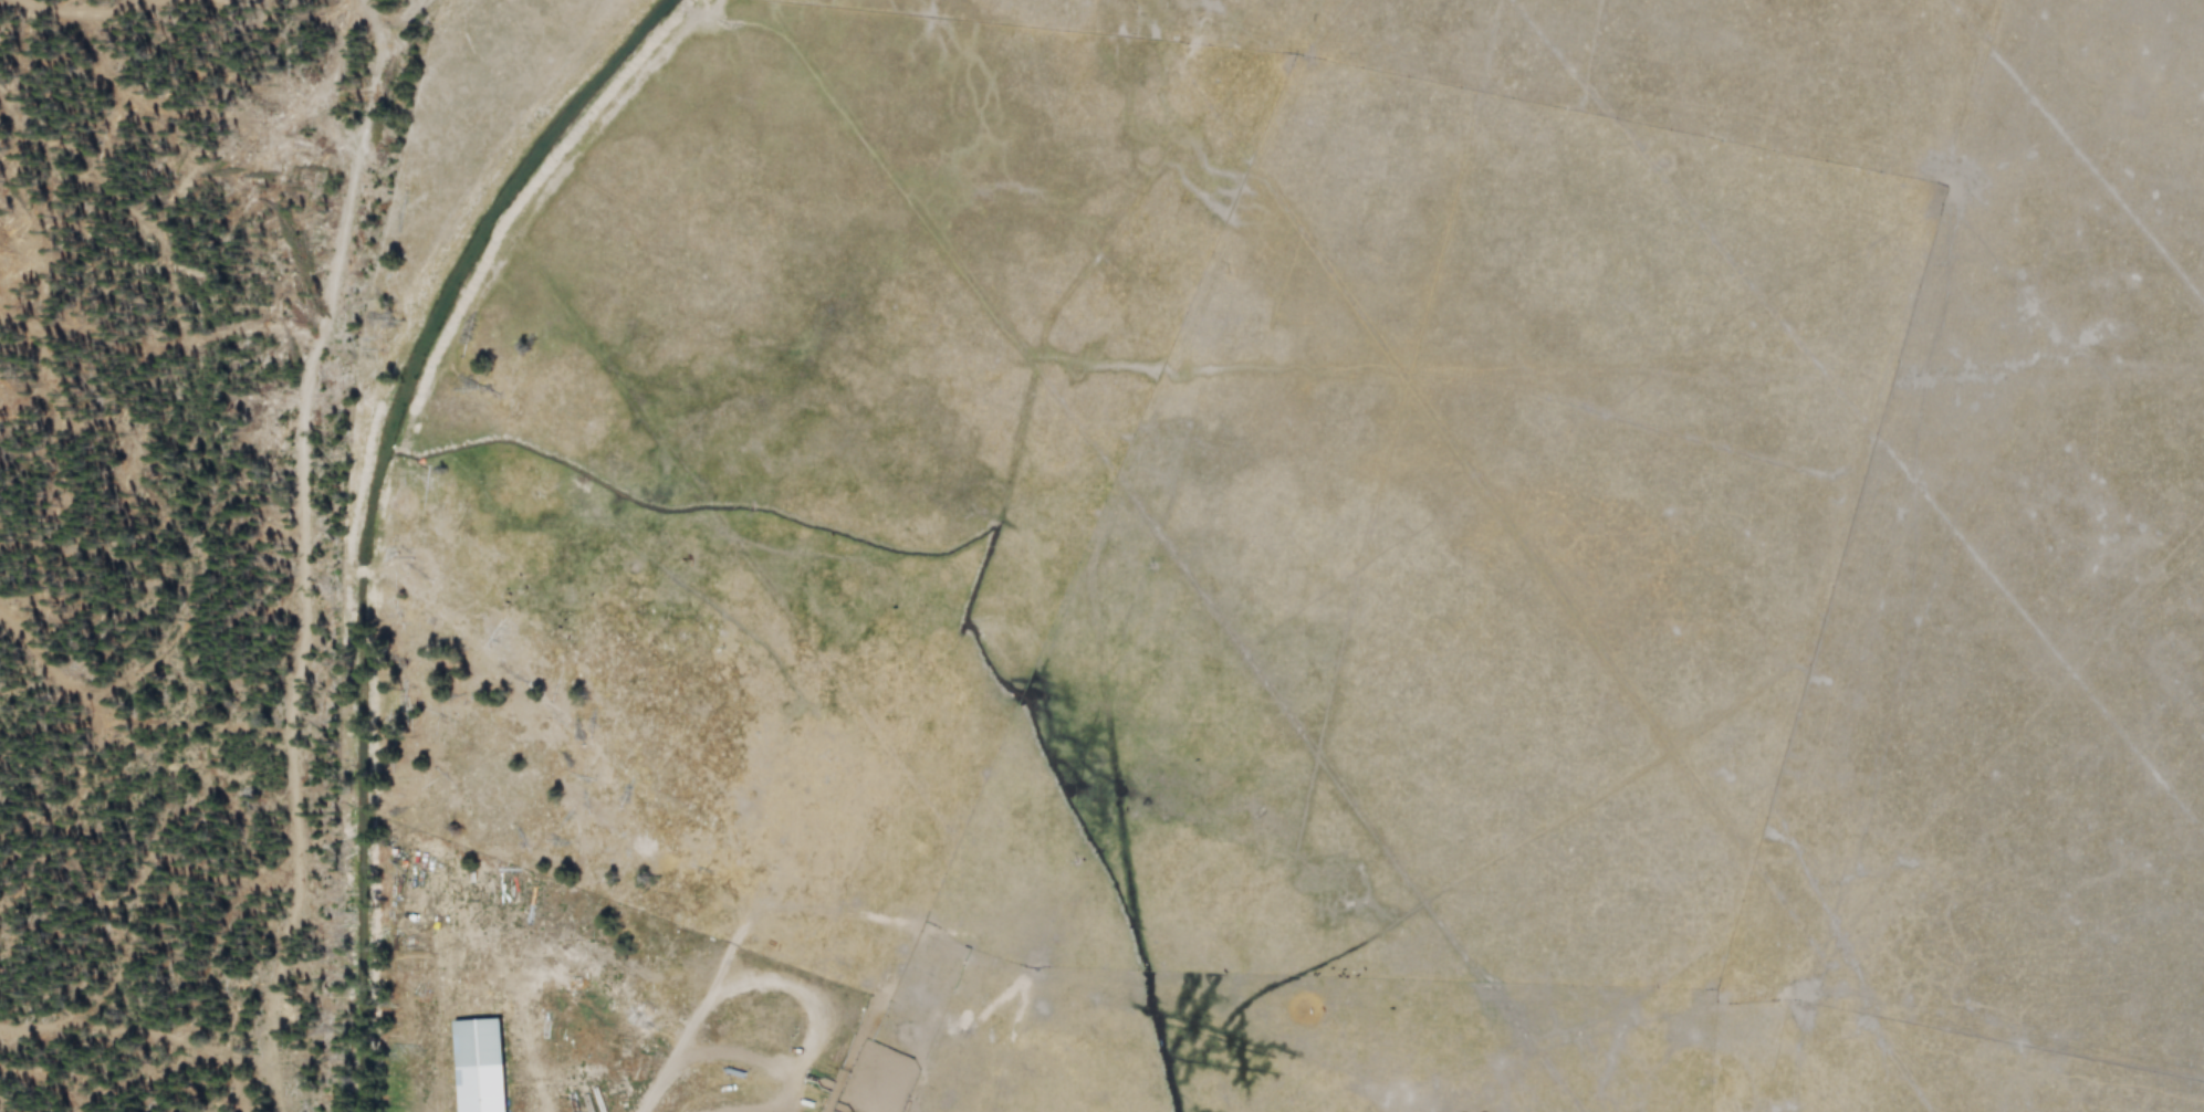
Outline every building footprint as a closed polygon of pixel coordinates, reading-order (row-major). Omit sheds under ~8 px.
[(503,1017),(455,1019),(459,1111),(507,1111),(503,1017)]
